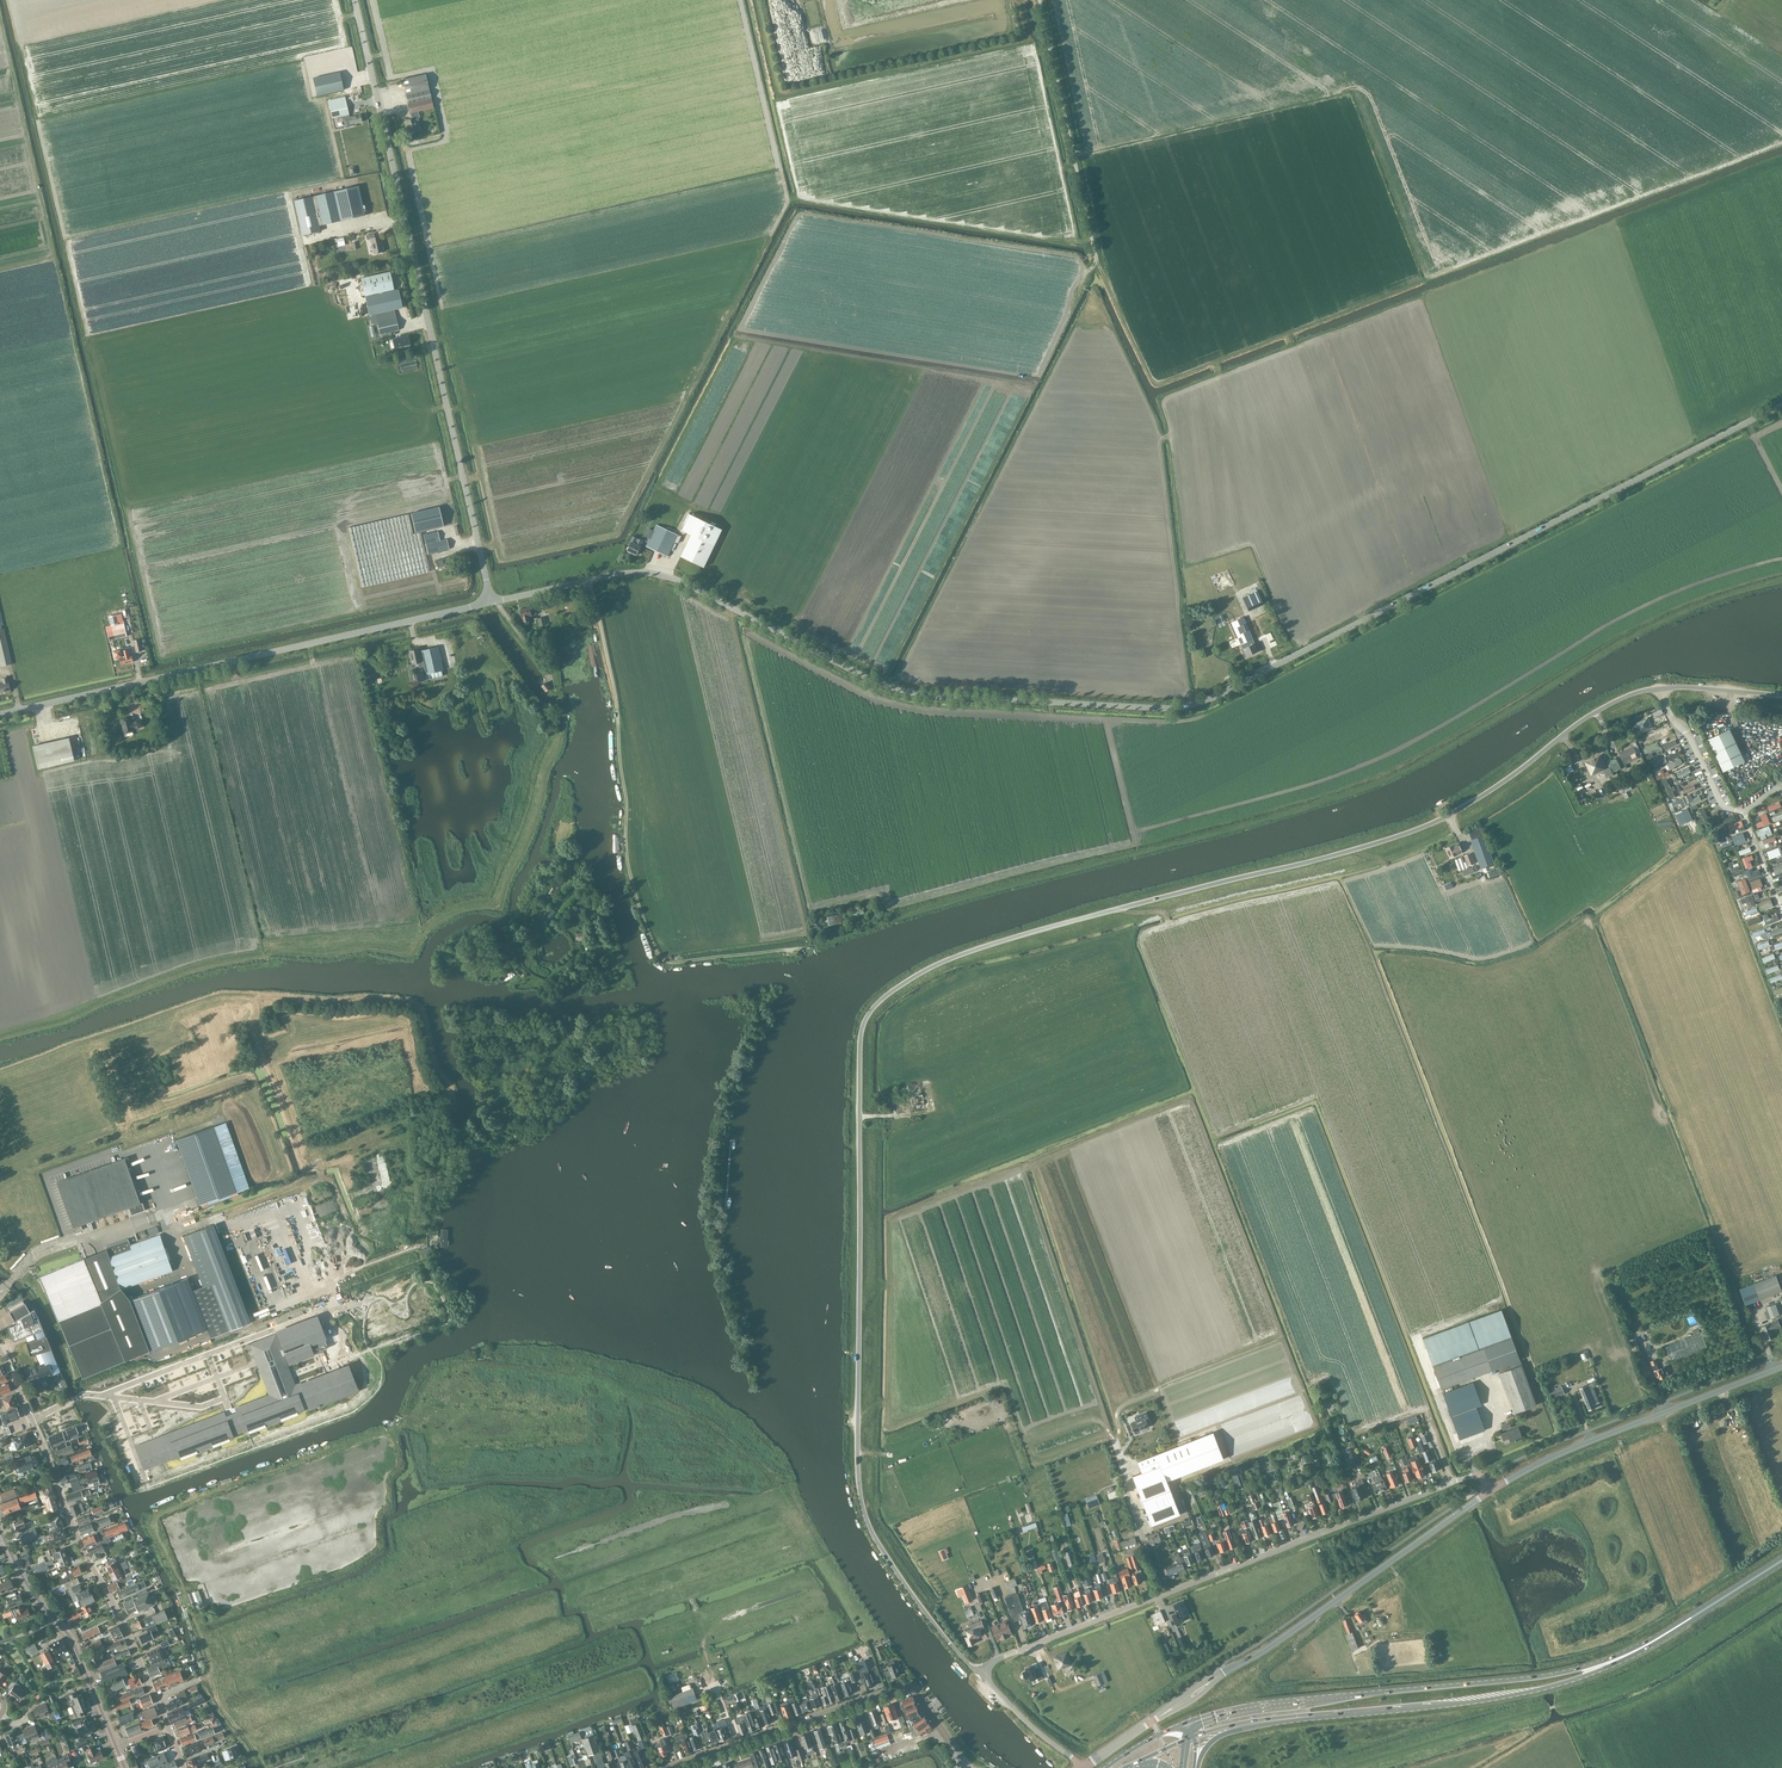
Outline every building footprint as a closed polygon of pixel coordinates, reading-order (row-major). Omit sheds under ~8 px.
[(344,90),(340,72),(339,68),(312,74),(313,79),(317,96),(344,90)] [(402,80),(407,100),(430,95),(426,74),(402,80)] [(433,109),(430,95),(407,100),(412,119),(405,121),(408,133),(417,131),(414,119),(420,118),(419,112),(433,109)] [(350,125),(362,123),(360,115),(348,118),(347,115),(349,115),(345,97),(329,101),(333,118),(343,116),(345,124),(346,127),(350,126),(349,125),(350,125)] [(358,186),(294,200),(302,235),(319,231),(318,226),(365,215),(358,186)] [(374,254),(383,252),(380,237),(375,238),(374,234),(366,236),(367,240),(371,239),(374,254)] [(364,296),(394,289),(390,271),(360,277),(364,296)] [(369,315),(402,308),(398,290),(365,297),(369,315)] [(379,335),(398,331),(394,311),(370,316),(372,325),(377,324),(379,335)] [(394,348),(410,345),(408,336),(392,340),(394,348)] [(415,533),(443,526),(439,507),(411,513),(415,533)] [(362,587),(371,584),(429,571),(420,532),(413,534),(408,514),(349,528),(362,587)] [(711,521),(710,524),(690,514),(682,530),(691,535),(681,556),(704,567),(722,529),(715,526),(716,523),(711,521)] [(667,556),(678,535),(657,524),(646,546),(667,556)] [(437,532),(423,535),(428,554),(448,549),(446,539),(440,541),(437,532)] [(643,541),(638,538),(633,536),(630,542),(631,542),(627,550),(637,555),(643,541)] [(446,565),(450,564),(448,557),(435,560),(437,570),(447,567),(446,565)] [(1257,591),(1243,598),(1248,611),(1263,604),(1257,591)] [(528,616),(536,614),(535,607),(520,610),(521,617),(522,617),(523,622),(529,620),(528,616)] [(1,629),(1,626),(3,625),(0,610),(0,666),(0,667),(11,665),(3,628),(1,629)] [(115,615),(108,616),(110,625),(117,624),(115,615)] [(539,626),(546,624),(545,617),(537,619),(539,626)] [(1244,620),(1232,625),(1241,644),(1243,643),(1245,647),(1242,648),(1246,657),(1258,651),(1254,643),(1252,644),(1250,640),(1253,639),(1244,620)] [(124,624),(112,627),(114,638),(126,636),(124,624)] [(1228,642),(1234,640),(1230,631),(1224,634),(1228,642)] [(136,652),(142,651),(139,639),(133,640),(136,652)] [(438,647),(421,651),(420,651),(418,651),(418,649),(409,651),(412,664),(419,662),(421,670),(415,671),(418,681),(425,680),(424,676),(426,675),(426,674),(443,670),(438,647)] [(120,649),(113,651),(115,658),(119,657),(120,658),(119,658),(121,665),(132,662),(130,653),(131,653),(130,649),(121,651),(120,651),(120,649)] [(10,691),(7,678),(2,679),(3,684),(0,684),(0,693),(10,691)] [(547,692),(551,688),(546,682),(542,686),(547,692)] [(1652,713),(1654,717),(1663,713),(1661,709),(1652,713)] [(130,717),(120,719),(123,733),(133,731),(132,729),(141,727),(139,719),(131,721),(130,717)] [(1634,723),(1639,733),(1653,727),(1648,717),(1634,723)] [(1617,734),(1627,729),(1625,725),(1616,730),(1617,734)] [(1742,755),(1730,729),(1708,739),(1723,771),(1745,761),(1747,760),(1745,754),(1742,755)] [(1648,738),(1650,742),(1663,736),(1661,732),(1648,738)] [(69,737),(41,744),(32,746),(37,769),(74,761),(74,760),(77,759),(76,754),(73,755),(69,737)] [(1663,745),(1665,749),(1677,743),(1675,739),(1663,745)] [(1644,748),(1645,753),(1658,747),(1656,743),(1644,748)] [(1633,747),(1619,753),(1625,764),(1639,758),(1633,747)] [(1667,756),(1669,760),(1682,754),(1680,750),(1667,756)] [(1607,769),(1600,755),(1585,762),(1591,775),(1595,773),(1595,774),(1601,772),(1602,774),(1604,773),(1607,778),(1613,775),(1610,768),(1607,769)] [(1653,763),(1654,767),(1667,761),(1665,757),(1653,763)] [(1667,764),(1669,768),(1682,762),(1680,758),(1667,764)] [(1676,773),(1678,778),(1691,772),(1689,768),(1676,773)] [(1627,779),(1621,782),(1622,783),(1624,787),(1630,784),(1627,779)] [(1663,781),(1670,798),(1675,796),(1667,779),(1663,781)] [(1682,789),(1684,793),(1695,788),(1694,784),(1682,789)] [(1582,794),(1578,797),(1581,803),(1595,796),(1593,791),(1583,796),(1582,794)] [(1686,795),(1690,804),(1701,799),(1699,795),(1692,798),(1690,793),(1686,795)] [(1680,803),(1682,807),(1686,805),(1682,797),(1671,802),(1673,806),(1680,803)] [(1767,806),(1769,810),(1781,806),(1780,801),(1767,806)] [(1680,811),(1686,822),(1693,819),(1687,807),(1680,811)] [(1697,820),(1700,826),(1709,822),(1704,809),(1700,810),(1703,818),(1697,820)] [(1755,823),(1757,828),(1769,823),(1766,813),(1760,815),(1762,821),(1755,823)] [(1773,821),(1781,818),(1781,813),(1772,817),(1773,821)] [(1722,820),(1724,824),(1735,820),(1734,815),(1722,820)] [(1728,826),(1730,830),(1742,825),(1741,821),(1728,826)] [(1714,830),(1717,837),(1728,833),(1725,826),(1714,830)] [(1481,828),(1468,833),(1480,868),(1493,864),(1481,828)] [(1732,837),(1735,845),(1746,841),(1743,833),(1732,837)] [(1719,846),(1721,850),(1732,846),(1731,842),(1719,846)] [(1449,857),(1456,854),(1461,852),(1459,849),(1457,843),(1445,848),(1449,857)] [(1738,851),(1739,855),(1751,851),(1749,846),(1738,851)] [(1475,864),(1471,853),(1464,856),(1465,860),(1463,861),(1461,857),(1455,860),(1458,871),(1468,867),(1468,868),(1462,871),(1463,876),(1474,872),(1474,871),(1477,870),(1475,866),(1473,867),(1472,864),(1475,864)] [(1742,859),(1746,868),(1752,866),(1750,860),(1754,859),(1752,854),(1742,859)] [(1726,863),(1730,873),(1741,869),(1740,865),(1734,867),(1731,861),(1726,863)] [(1500,874),(1499,868),(1487,872),(1489,878),(1500,874)] [(1746,870),(1749,879),(1761,875),(1759,869),(1753,871),(1752,868),(1746,870)] [(1737,881),(1742,894),(1750,891),(1745,878),(1737,881)] [(1750,882),(1753,889),(1762,886),(1760,878),(1750,882)] [(1741,899),(1742,904),(1750,901),(1751,905),(1755,904),(1752,895),(1741,899)] [(1758,903),(1761,911),(1773,906),(1770,898),(1758,903)] [(864,908),(864,905),(853,908),(854,910),(853,910),(854,916),(863,914),(862,908),(864,908)] [(1745,911),(1746,916),(1758,911),(1756,907),(1745,911)] [(1762,915),(1766,924),(1779,919),(1777,914),(1768,918),(1767,913),(1762,915)] [(843,923),(841,914),(827,916),(828,925),(843,923)] [(1748,921),(1750,925),(1761,921),(1760,917),(1748,921)] [(1771,936),(1781,932),(1781,927),(1769,931),(1771,936)] [(1753,933),(1754,937),(1766,933),(1764,929),(1753,933)] [(642,933),(640,935),(648,959),(650,959),(651,959),(652,957),(643,933),(642,933)] [(1757,945),(1759,950),(1770,945),(1768,941),(1757,945)] [(1762,958),(1763,963),(1774,958),(1773,954),(1762,958)] [(1766,969),(1767,974),(1779,969),(1777,965),(1766,969)] [(1771,982),(1781,978),(1781,974),(1769,978),(1771,982)] [(276,1029),(272,1016),(265,1018),(269,1031),(276,1029)] [(268,1034),(265,1026),(258,1029),(260,1037),(268,1034)] [(907,1096),(922,1094),(920,1085),(905,1088),(907,1096)] [(907,1097),(910,1112),(925,1109),(922,1094),(907,1097)] [(214,1126),(177,1140),(200,1204),(238,1191),(214,1126)] [(124,1158),(56,1182),(72,1227),(81,1224),(129,1208),(131,1215),(145,1210),(142,1203),(140,1203),(124,1158)] [(147,1350),(148,1352),(207,1330),(211,1338),(251,1323),(213,1225),(183,1236),(203,1287),(193,1290),(187,1278),(128,1300),(147,1350)] [(156,1227),(147,1230),(150,1236),(158,1233),(159,1233),(157,1226),(156,1227)] [(449,1228),(439,1228),(438,1248),(448,1249),(449,1228)] [(85,1258),(84,1259),(101,1303),(121,1290),(163,1275),(173,1272),(160,1236),(160,1234),(158,1235),(156,1236),(135,1243),(130,1245),(129,1245),(131,1249),(109,1257),(106,1249),(101,1252),(90,1256),(85,1258)] [(41,1276),(39,1277),(57,1321),(59,1321),(68,1344),(69,1345),(83,1378),(125,1360),(124,1359),(111,1328),(109,1323),(101,1303),(84,1259),(82,1260),(81,1260),(41,1276)] [(1745,1304),(1781,1291),(1776,1275),(1740,1289),(1745,1304)] [(118,1342),(124,1359),(147,1350),(128,1300),(121,1290),(101,1303),(109,1323),(115,1321),(123,1340),(118,1342)] [(1765,1308),(1767,1311),(1768,1311),(1770,1317),(1781,1313),(1781,1309),(1779,1302),(1773,1305),(1767,1307),(1765,1308)] [(29,1312),(25,1303),(9,1311),(16,1323),(8,1326),(14,1341),(22,1337),(21,1337),(23,1336),(26,1335),(28,1341),(25,1342),(30,1355),(36,1354),(41,1365),(26,1371),(28,1376),(27,1376),(29,1379),(31,1384),(37,1381),(37,1383),(49,1378),(48,1377),(60,1372),(55,1360),(55,1359),(55,1360),(50,1350),(51,1349),(46,1336),(45,1337),(42,1330),(42,1329),(36,1315),(35,1315),(33,1310),(29,1312)] [(1441,1389),(1487,1372),(1519,1360),(1501,1310),(1422,1338),(1441,1389)] [(191,1424),(133,1446),(144,1473),(359,1390),(350,1366),(294,1387),(282,1356),(286,1355),(290,1364),(329,1349),(317,1318),(277,1333),(284,1349),(279,1351),(274,1337),(253,1345),(272,1393),(191,1424)] [(1767,1340),(1774,1338),(1771,1330),(1781,1327),(1778,1321),(1762,1327),(1767,1340)] [(1665,1347),(1671,1361),(1707,1347),(1701,1333),(1665,1347)] [(1650,1372),(1642,1350),(1634,1353),(1642,1375),(1650,1372)] [(1656,1359),(1651,1361),(1652,1365),(1657,1379),(1660,1378),(1660,1379),(1665,1377),(1664,1375),(1667,1374),(1664,1367),(1659,1369),(1656,1364),(1657,1363),(1656,1359)] [(1521,1361),(1498,1369),(1500,1372),(1498,1373),(1513,1413),(1536,1405),(1521,1365),(1522,1364),(1521,1361)] [(1473,1382),(1442,1393),(1450,1415),(1476,1406),(1481,1404),(1473,1382)] [(1,1395),(11,1391),(8,1384),(6,1385),(5,1386),(1,1387),(0,1387),(0,1393),(1,1395)] [(1587,1385),(1579,1388),(1588,1410),(1596,1407),(1595,1404),(1599,1402),(1592,1384),(1587,1386),(1587,1385)] [(1555,1387),(1552,1388),(1554,1393),(1556,1397),(1565,1394),(1563,1389),(1562,1386),(1556,1388),(1555,1387)] [(0,1400),(0,1407),(2,1406),(3,1407),(5,1412),(16,1407),(12,1396),(0,1400)] [(1476,1406),(1450,1415),(1459,1439),(1485,1430),(1476,1406)] [(20,1417),(16,1408),(0,1414),(0,1425),(20,1417)] [(1715,1410),(1708,1413),(1710,1419),(1717,1416),(1715,1410)] [(1131,1423),(1133,1429),(1134,1432),(1148,1427),(1146,1421),(1149,1420),(1146,1413),(1135,1417),(1136,1417),(1138,1420),(1137,1420),(1136,1421),(1131,1423)] [(76,1427),(49,1438),(52,1446),(67,1440),(67,1438),(78,1433),(76,1427)] [(1516,1440),(1521,1438),(1518,1428),(1501,1435),(1503,1440),(1508,1439),(1510,1443),(1516,1441),(1516,1440)] [(1142,1473),(1133,1476),(1152,1525),(1180,1514),(1166,1481),(1205,1466),(1224,1459),(1214,1432),(1195,1439),(1181,1444),(1137,1462),(1142,1473)] [(1421,1435),(1423,1444),(1430,1441),(1427,1433),(1421,1435)] [(26,1434),(13,1439),(13,1437),(8,1439),(7,1437),(0,1440),(0,1444),(1,1447),(9,1444),(9,1443),(14,1441),(17,1450),(30,1445),(26,1434)] [(1412,1437),(1412,1435),(1407,1436),(1408,1438),(1407,1439),(1411,1448),(1417,1446),(1413,1436),(1412,1437)] [(1417,1441),(1421,1452),(1425,1450),(1421,1439),(1417,1441)] [(71,1445),(66,1446),(58,1450),(56,1450),(59,1457),(74,1451),(71,1445)] [(1302,1445),(1297,1446),(1302,1461),(1306,1459),(1304,1452),(1305,1451),(1302,1445)] [(1387,1459),(1391,1457),(1387,1446),(1383,1448),(1387,1459)] [(73,1454),(70,1455),(73,1462),(76,1461),(89,1456),(91,1460),(94,1459),(93,1454),(92,1455),(89,1448),(73,1454)] [(1354,1448),(1345,1451),(1351,1467),(1360,1463),(1354,1448)] [(1432,1459),(1432,1458),(1429,1450),(1421,1453),(1424,1462),(1428,1461),(1432,1459)] [(17,1466),(15,1467),(17,1473),(17,1474),(18,1475),(19,1475),(20,1476),(21,1476),(22,1475),(24,1475),(22,1471),(28,1469),(28,1471),(34,1470),(33,1467),(38,1465),(38,1464),(39,1463),(38,1460),(36,1459),(34,1454),(18,1460),(16,1460),(18,1465),(17,1466)] [(70,1455),(57,1460),(60,1467),(69,1464),(69,1463),(71,1467),(74,1466),(73,1462),(70,1455)] [(1422,1475),(1423,1475),(1421,1470),(1423,1469),(1418,1458),(1417,1459),(1416,1455),(1407,1458),(1413,1472),(1415,1472),(1417,1478),(1418,1477),(1419,1478),(1422,1476),(1422,1475)] [(1432,1459),(1428,1461),(1432,1471),(1438,1469),(1434,1458),(1432,1458),(1432,1459)] [(80,1473),(89,1470),(88,1467),(91,1466),(90,1462),(87,1463),(78,1466),(80,1473)] [(1405,1482),(1412,1480),(1407,1468),(1403,1470),(1404,1472),(1402,1473),(1405,1482)] [(1374,1481),(1377,1480),(1373,1471),(1367,1473),(1369,1478),(1372,1477),(1374,1481)] [(1394,1476),(1392,1471),(1387,1473),(1390,1482),(1388,1483),(1390,1488),(1398,1485),(1395,1476),(1394,1476)] [(75,1472),(67,1475),(69,1482),(71,1481),(71,1483),(78,1481),(78,1479),(75,1472)] [(1240,1485),(1236,1472),(1231,1473),(1235,1487),(1240,1485)] [(59,1477),(58,1477),(60,1485),(62,1484),(69,1482),(67,1475),(66,1476),(66,1475),(63,1475),(63,1474),(60,1475),(60,1476),(59,1477)] [(92,1477),(94,1485),(99,1484),(98,1478),(102,1477),(101,1475),(98,1476),(92,1477)] [(1291,1476),(1285,1479),(1287,1485),(1293,1483),(1291,1476)] [(88,1486),(94,1485),(92,1477),(83,1479),(78,1480),(80,1484),(84,1483),(84,1481),(87,1480),(88,1486)] [(1223,1477),(1218,1479),(1219,1482),(1220,1482),(1221,1487),(1226,1485),(1223,1477)] [(1379,1478),(1376,1479),(1377,1480),(1378,1483),(1381,1491),(1387,1489),(1384,1480),(1383,1480),(1383,1479),(1382,1478),(1381,1478),(1380,1478),(1379,1478)] [(1360,1500),(1360,1499),(1364,1498),(1361,1489),(1365,1488),(1362,1479),(1354,1482),(1355,1486),(1351,1488),(1356,1501),(1357,1500),(1358,1501),(1360,1500)] [(78,1481),(71,1483),(74,1491),(81,1489),(84,1488),(83,1484),(80,1485),(78,1481)] [(1375,1493),(1381,1491),(1378,1483),(1372,1485),(1375,1493)] [(52,1486),(38,1491),(42,1503),(49,1500),(50,1501),(48,1501),(50,1507),(44,1509),(43,1511),(44,1512),(45,1514),(46,1515),(50,1513),(50,1512),(51,1511),(58,1509),(54,1498),(55,1498),(54,1498),(53,1494),(54,1494),(52,1486)] [(1320,1494),(1317,1486),(1312,1488),(1321,1514),(1328,1511),(1325,1502),(1323,1503),(1321,1498),(1320,1494)] [(97,1492),(96,1488),(89,1490),(82,1492),(81,1491),(66,1496),(68,1502),(81,1498),(80,1497),(83,1496),(83,1497),(89,1495),(91,1499),(99,1496),(97,1492)] [(3,1501),(16,1496),(14,1489),(0,1494),(3,1501)] [(1344,1495),(1342,1490),(1339,1491),(1331,1495),(1330,1492),(1325,1494),(1328,1502),(1329,1502),(1332,1500),(1332,1499),(1336,1497),(1340,1507),(1342,1506),(1342,1507),(1345,1506),(1345,1505),(1347,1504),(1343,1495),(1344,1495)] [(21,1508),(19,1504),(37,1498),(34,1491),(0,1504),(4,1514),(8,1512),(10,1516),(21,1512),(27,1510),(26,1507),(21,1509),(21,1508)] [(1319,1515),(1315,1505),(1314,1500),(1311,1493),(1306,1495),(1309,1502),(1305,1503),(1307,1508),(1305,1508),(1307,1514),(1310,1513),(1311,1518),(1319,1515)] [(1100,1503),(1097,1497),(1086,1502),(1088,1507),(1100,1503)] [(1291,1512),(1295,1510),(1290,1498),(1287,1499),(1291,1512)] [(1278,1502),(1273,1504),(1279,1520),(1282,1519),(1284,1518),(1283,1517),(1283,1516),(1282,1513),(1281,1512),(1282,1511),(1283,1510),(1280,1501),(1278,1502)] [(98,1514),(104,1512),(103,1511),(114,1507),(112,1502),(92,1510),(94,1515),(98,1513),(98,1514)] [(73,1516),(79,1514),(79,1513),(84,1511),(81,1503),(70,1507),(73,1516)] [(1224,1503),(1217,1506),(1221,1517),(1226,1515),(1224,1510),(1226,1509),(1224,1503)] [(1281,1512),(1282,1513),(1283,1516),(1283,1517),(1284,1518),(1287,1527),(1293,1524),(1290,1516),(1291,1515),(1289,1509),(1287,1509),(1283,1510),(1282,1511),(1281,1512)] [(1067,1513),(1062,1514),(1065,1526),(1070,1525),(1067,1513)] [(1280,1529),(1274,1513),(1270,1514),(1271,1515),(1268,1516),(1271,1523),(1270,1523),(1274,1532),(1280,1529)] [(49,1520),(52,1528),(53,1531),(64,1528),(59,1515),(49,1519),(46,1520),(47,1521),(49,1520)] [(100,1527),(111,1522),(109,1515),(77,1528),(80,1535),(94,1530),(92,1525),(93,1524),(94,1525),(99,1523),(100,1527)] [(88,1515),(77,1520),(79,1525),(90,1521),(94,1520),(96,1519),(96,1517),(88,1515)] [(1256,1518),(1249,1521),(1255,1538),(1262,1535),(1256,1518)] [(23,1519),(14,1522),(16,1529),(25,1525),(23,1519)] [(1263,1519),(1258,1520),(1264,1534),(1265,1534),(1265,1535),(1269,1534),(1268,1533),(1271,1532),(1266,1519),(1263,1520),(1263,1519)] [(1247,1520),(1241,1522),(1243,1529),(1250,1526),(1247,1520)] [(106,1538),(127,1529),(124,1522),(103,1531),(106,1538)] [(35,1528),(19,1534),(21,1539),(22,1543),(38,1537),(41,1536),(39,1533),(37,1534),(35,1528)] [(65,1533),(63,1529),(44,1537),(45,1541),(54,1538),(56,1542),(61,1541),(60,1540),(66,1537),(67,1536),(65,1533)] [(1247,1532),(1246,1529),(1242,1531),(1241,1529),(1236,1531),(1239,1540),(1244,1538),(1245,1542),(1246,1542),(1247,1543),(1249,1542),(1249,1541),(1252,1540),(1248,1531),(1247,1532)] [(1232,1538),(1232,1537),(1229,1530),(1222,1532),(1228,1548),(1231,1548),(1232,1549),(1234,1548),(1234,1547),(1235,1547),(1235,1546),(1236,1545),(1233,1538),(1232,1538)] [(1150,1543),(1160,1540),(1159,1535),(1163,1534),(1162,1531),(1147,1535),(1150,1543)] [(1205,1531),(1199,1534),(1203,1546),(1207,1557),(1208,1557),(1211,1556),(1214,1555),(1210,1546),(1209,1547),(1208,1544),(1210,1543),(1205,1531)] [(96,1533),(82,1539),(86,1547),(100,1541),(96,1533)] [(1223,1537),(1215,1540),(1217,1545),(1218,1547),(1220,1552),(1227,1549),(1223,1537)] [(93,1562),(107,1556),(102,1545),(107,1543),(106,1539),(96,1543),(97,1546),(87,1550),(90,1557),(91,1557),(93,1562)] [(1199,1543),(1192,1546),(1194,1552),(1197,1560),(1200,1559),(1201,1560),(1204,1559),(1203,1558),(1204,1558),(1200,1546),(1199,1543)] [(1137,1545),(1123,1550),(1125,1557),(1126,1557),(1135,1586),(1142,1583),(1140,1578),(1143,1577),(1141,1569),(1139,1569),(1135,1554),(1140,1553),(1137,1545)] [(54,1548),(48,1550),(51,1556),(53,1555),(55,1560),(57,1559),(58,1559),(67,1555),(64,1548),(56,1551),(54,1548)] [(1180,1558),(1184,1567),(1188,1566),(1187,1565),(1194,1562),(1191,1553),(1190,1554),(1188,1548),(1182,1550),(1184,1556),(1180,1558)] [(1068,1565),(1075,1563),(1071,1551),(1065,1553),(1068,1565)] [(1184,1567),(1180,1558),(1178,1553),(1170,1556),(1172,1560),(1175,1559),(1177,1563),(1165,1568),(1163,1569),(1166,1578),(1170,1576),(1169,1575),(1185,1570),(1184,1567)] [(1098,1566),(1105,1564),(1104,1560),(1104,1559),(1102,1554),(1095,1556),(1098,1566)] [(46,1562),(33,1567),(35,1574),(49,1569),(47,1566),(53,1563),(57,1562),(59,1561),(60,1565),(59,1566),(60,1569),(66,1567),(65,1564),(70,1562),(67,1555),(58,1559),(57,1559),(55,1560),(52,1561),(52,1560),(46,1562)] [(109,1564),(106,1566),(109,1573),(127,1564),(125,1561),(116,1566),(115,1563),(114,1562),(116,1561),(114,1558),(108,1561),(109,1564)] [(127,1564),(109,1573),(113,1580),(125,1574),(125,1572),(123,1569),(128,1567),(127,1564)] [(79,1565),(70,1569),(65,1571),(68,1578),(82,1572),(79,1565)] [(1044,1565),(1036,1568),(1038,1574),(1043,1572),(1043,1570),(1043,1569),(1045,1568),(1044,1565)] [(1129,1577),(1130,1576),(1127,1568),(1119,1571),(1124,1588),(1132,1586),(1129,1577)] [(130,1576),(108,1586),(111,1593),(111,1592),(119,1589),(119,1588),(124,1586),(122,1583),(127,1581),(129,1585),(134,1583),(131,1578),(134,1577),(134,1576),(133,1574),(130,1576)] [(1113,1593),(1116,1592),(1117,1591),(1120,1590),(1117,1581),(1118,1581),(1117,1577),(1108,1579),(1113,1593)] [(68,1582),(61,1585),(62,1587),(51,1592),(53,1595),(80,1583),(77,1578),(68,1582)] [(1007,1589),(1017,1585),(1014,1578),(1004,1582),(1007,1589)] [(0,1580),(0,1590),(1,1593),(5,1592),(9,1591),(9,1590),(14,1589),(11,1580),(5,1582),(2,1584),(0,1580)] [(137,1584),(118,1592),(120,1598),(139,1590),(145,1587),(145,1586),(144,1583),(143,1581),(137,1584)] [(1096,1589),(1093,1590),(1096,1599),(1097,1599),(1099,1598),(1100,1598),(1103,1596),(1099,1584),(1095,1586),(1096,1589)] [(81,1591),(78,1585),(72,1588),(77,1600),(74,1602),(76,1607),(80,1606),(94,1599),(94,1598),(94,1597),(94,1595),(92,1595),(92,1594),(91,1594),(89,1588),(81,1591)] [(966,1585),(958,1588),(961,1596),(964,1604),(972,1600),(966,1585)] [(1058,1601),(1064,1599),(1059,1585),(1053,1587),(1054,1588),(1058,1601)] [(1086,1593),(1083,1594),(1086,1603),(1087,1602),(1087,1603),(1089,1602),(1090,1601),(1093,1600),(1089,1589),(1085,1590),(1086,1593)] [(196,1604),(203,1602),(199,1590),(189,1595),(191,1601),(194,1600),(196,1604)] [(145,1593),(137,1597),(124,1602),(128,1613),(137,1609),(138,1611),(153,1604),(148,1592),(145,1593)] [(980,1604),(985,1602),(981,1592),(976,1594),(980,1604)] [(14,1597),(13,1593),(6,1596),(7,1599),(6,1600),(7,1603),(8,1603),(9,1603),(10,1607),(22,1602),(20,1595),(14,1597)] [(1022,1612),(1022,1610),(1023,1609),(1017,1593),(1004,1597),(1012,1618),(1014,1621),(1020,1619),(1021,1622),(1022,1622),(1024,1628),(1033,1624),(1029,1610),(1022,1612)] [(1062,1595),(1064,1599),(1067,1610),(1075,1608),(1070,1593),(1062,1595)] [(1073,1595),(1074,1599),(1077,1606),(1078,1606),(1079,1607),(1080,1606),(1081,1605),(1084,1604),(1080,1593),(1073,1595)] [(1049,1617),(1052,1616),(1045,1597),(1038,1599),(1045,1619),(1048,1618),(1049,1617)] [(1188,1613),(1183,1601),(1173,1605),(1177,1613),(1171,1615),(1175,1624),(1184,1620),(1182,1616),(1188,1613)] [(1054,1615),(1063,1612),(1060,1602),(1051,1605),(1054,1615)] [(86,1616),(93,1612),(88,1603),(80,1608),(81,1608),(66,1617),(69,1622),(84,1613),(86,1616)] [(1035,1623),(1042,1621),(1040,1615),(1042,1614),(1039,1605),(1030,1608),(1035,1623)] [(21,1611),(19,1607),(10,1610),(12,1615),(13,1617),(17,1615),(19,1620),(30,1616),(27,1608),(21,1611)] [(971,1607),(964,1609),(967,1617),(974,1615),(971,1607)] [(152,1614),(142,1619),(145,1627),(167,1618),(164,1610),(152,1614)] [(1154,1631),(1157,1630),(1157,1629),(1159,1628),(1158,1625),(1165,1622),(1160,1611),(1151,1615),(1155,1626),(1152,1627),(1154,1631)] [(1354,1615),(1359,1622),(1362,1620),(1364,1623),(1366,1621),(1364,1618),(1367,1617),(1364,1613),(1362,1615),(1359,1611),(1354,1615)] [(1357,1648),(1347,1619),(1342,1620),(1347,1634),(1345,1635),(1350,1650),(1357,1648)] [(144,1626),(141,1620),(137,1622),(138,1624),(136,1625),(135,1622),(129,1624),(132,1632),(138,1629),(138,1628),(144,1626)] [(968,1636),(965,1637),(968,1646),(975,1643),(974,1640),(979,1638),(978,1637),(983,1635),(981,1630),(985,1628),(981,1620),(971,1624),(972,1627),(966,1629),(968,1636)] [(998,1624),(1004,1638),(1009,1636),(1009,1635),(1012,1634),(1006,1620),(998,1624)] [(142,1644),(154,1639),(152,1635),(158,1633),(154,1624),(145,1628),(147,1632),(138,1636),(142,1644)] [(999,1640),(1004,1638),(998,1624),(991,1627),(996,1640),(999,1639),(999,1640)] [(111,1636),(121,1631),(118,1625),(108,1630),(111,1636)] [(101,1634),(97,1626),(82,1634),(85,1641),(93,1637),(94,1640),(103,1636),(102,1633),(101,1634)] [(114,1642),(124,1637),(121,1631),(111,1636),(108,1637),(109,1640),(112,1639),(113,1639),(114,1642)] [(1182,1636),(1177,1638),(1181,1647),(1186,1644),(1182,1636)] [(57,1662),(61,1659),(59,1655),(68,1651),(62,1638),(48,1645),(57,1662)] [(117,1650),(127,1647),(124,1640),(109,1646),(111,1650),(114,1649),(115,1652),(117,1651),(117,1650)] [(880,1659),(884,1658),(879,1646),(875,1648),(880,1659)] [(151,1665),(165,1659),(160,1647),(146,1653),(151,1665)] [(117,1660),(130,1655),(130,1653),(131,1653),(130,1651),(129,1651),(128,1649),(115,1655),(117,1660)] [(48,1669),(56,1664),(48,1650),(40,1654),(48,1669)] [(1062,1668),(1072,1665),(1066,1651),(1053,1657),(1058,1669),(1062,1667),(1062,1668)] [(95,1662),(105,1658),(104,1655),(102,1652),(93,1656),(95,1662)] [(117,1665),(114,1657),(95,1664),(98,1672),(100,1671),(105,1682),(127,1674),(123,1662),(117,1665)] [(875,1667),(871,1657),(858,1662),(861,1672),(862,1674),(864,1673),(869,1687),(875,1685),(872,1677),(879,1675),(876,1666),(875,1667)] [(164,1667),(170,1664),(168,1659),(161,1661),(147,1667),(151,1677),(160,1672),(158,1668),(163,1666),(164,1667)] [(900,1675),(899,1671),(900,1668),(897,1667),(896,1663),(895,1661),(889,1663),(890,1665),(887,1666),(889,1670),(885,1672),(886,1676),(890,1674),(892,1678),(900,1675)] [(1023,1671),(1021,1671),(1023,1675),(1024,1674),(1025,1677),(1033,1673),(1034,1676),(1037,1674),(1034,1667),(1031,1668),(1030,1666),(1022,1669),(1023,1671)] [(844,1696),(853,1693),(850,1683),(859,1680),(858,1679),(862,1677),(859,1669),(848,1673),(850,1679),(849,1679),(848,1678),(839,1681),(844,1696)] [(164,1676),(168,1686),(183,1680),(178,1670),(164,1676)] [(1097,1686),(1108,1682),(1104,1671),(1093,1675),(1096,1682),(1094,1683),(1095,1685),(1097,1685),(1097,1686)] [(137,1678),(136,1675),(128,1679),(127,1677),(122,1679),(122,1678),(106,1685),(109,1692),(125,1685),(127,1689),(131,1688),(136,1686),(136,1685),(141,1683),(139,1677),(137,1678)] [(156,1691),(168,1686),(164,1676),(152,1681),(156,1691)] [(829,1680),(831,1686),(836,1700),(843,1698),(839,1686),(836,1687),(835,1684),(835,1683),(834,1684),(833,1679),(829,1680)] [(812,1680),(809,1681),(810,1686),(814,1698),(810,1699),(813,1708),(821,1705),(817,1697),(818,1696),(818,1695),(815,1689),(814,1684),(813,1684),(812,1680)] [(12,1681),(7,1687),(11,1690),(9,1693),(18,1699),(23,1692),(19,1689),(19,1688),(20,1688),(20,1687),(20,1686),(20,1685),(19,1685),(16,1682),(15,1683),(12,1681)] [(822,1683),(820,1684),(821,1687),(821,1688),(824,1696),(821,1697),(824,1704),(829,1702),(823,1686),(822,1683)] [(829,1685),(823,1686),(829,1702),(835,1700),(829,1685)] [(144,1694),(142,1688),(134,1691),(121,1696),(123,1700),(136,1695),(136,1697),(144,1694)] [(674,1708),(697,1700),(692,1688),(670,1696),(674,1708)] [(169,1710),(177,1706),(182,1703),(180,1698),(186,1696),(184,1691),(175,1695),(177,1698),(169,1702),(169,1703),(166,1704),(169,1710)] [(71,1706),(84,1701),(81,1694),(76,1696),(75,1692),(64,1696),(69,1707),(71,1707),(71,1706)] [(153,1704),(149,1694),(139,1697),(139,1698),(137,1699),(138,1703),(141,1702),(143,1707),(153,1704)] [(734,1695),(727,1698),(729,1704),(736,1701),(734,1695)] [(790,1697),(789,1695),(787,1695),(790,1704),(791,1704),(795,1715),(801,1712),(798,1702),(795,1703),(794,1699),(793,1696),(790,1697)] [(190,1707),(204,1701),(202,1697),(196,1699),(188,1703),(190,1707)] [(802,1712),(809,1709),(807,1702),(809,1701),(808,1697),(802,1699),(803,1703),(799,1704),(802,1712)] [(900,1704),(899,1704),(901,1709),(902,1709),(909,1726),(914,1724),(921,1735),(931,1729),(924,1719),(923,1716),(921,1714),(920,1715),(918,1712),(912,1697),(902,1701),(903,1703),(900,1704)] [(116,1710),(131,1704),(129,1699),(114,1704),(116,1710)] [(71,1706),(71,1707),(74,1714),(75,1713),(76,1717),(84,1714),(82,1710),(87,1708),(84,1701),(71,1706)] [(776,1712),(781,1711),(777,1701),(773,1702),(776,1712)] [(788,1704),(787,1701),(780,1704),(781,1707),(785,1718),(792,1716),(788,1704)] [(776,1713),(773,1703),(762,1706),(764,1709),(761,1710),(765,1724),(766,1724),(768,1724),(770,1724),(770,1722),(771,1722),(767,1712),(770,1711),(772,1714),(776,1713)] [(896,1711),(893,1703),(883,1707),(888,1720),(898,1716),(900,1722),(904,1720),(900,1710),(896,1711)] [(55,1717),(54,1713),(51,1706),(47,1708),(46,1704),(33,1710),(37,1718),(49,1713),(51,1719),(55,1717)] [(140,1722),(158,1716),(154,1706),(142,1711),(143,1712),(137,1714),(140,1722)] [(184,1711),(182,1707),(167,1714),(171,1723),(186,1717),(189,1715),(191,1715),(189,1711),(188,1710),(187,1710),(184,1711)] [(758,1715),(756,1714),(754,1708),(753,1708),(750,1709),(752,1715),(757,1728),(763,1726),(760,1716),(759,1714),(758,1715)] [(878,1716),(875,1710),(868,1712),(873,1724),(875,1729),(875,1728),(878,1727),(879,1725),(878,1722),(880,1721),(880,1722),(882,1721),(883,1725),(886,1724),(883,1714),(879,1715),(878,1716)] [(121,1724),(135,1719),(132,1712),(119,1717),(121,1724)] [(750,1712),(743,1715),(746,1722),(749,1731),(756,1729),(753,1720),(750,1712)] [(176,1728),(192,1721),(191,1720),(195,1719),(193,1714),(191,1715),(189,1715),(186,1717),(173,1722),(176,1728)] [(860,1734),(865,1733),(869,1731),(872,1737),(876,1735),(873,1727),(869,1729),(864,1714),(854,1718),(860,1734)] [(82,1727),(78,1728),(81,1737),(96,1731),(93,1722),(90,1723),(88,1719),(87,1719),(86,1716),(80,1719),(81,1722),(80,1722),(82,1727)] [(214,1719),(213,1717),(208,1719),(211,1727),(218,1725),(216,1719),(214,1719)] [(631,1720),(630,1720),(634,1731),(640,1745),(638,1746),(639,1750),(635,1752),(638,1759),(637,1759),(641,1767),(647,1765),(644,1756),(641,1749),(646,1747),(643,1738),(645,1737),(637,1717),(631,1720)] [(128,1736),(142,1731),(141,1730),(153,1725),(151,1719),(126,1728),(128,1736)] [(716,1730),(720,1741),(732,1736),(728,1726),(726,1719),(714,1724),(716,1730)] [(742,1722),(741,1720),(738,1721),(739,1724),(736,1724),(740,1734),(747,1732),(743,1722),(742,1722)] [(850,1732),(846,1720),(839,1722),(845,1741),(847,1740),(847,1741),(848,1742),(850,1741),(851,1740),(851,1739),(852,1738),(856,1737),(854,1731),(850,1732)] [(634,1731),(631,1723),(625,1725),(628,1733),(634,1731)] [(695,1734),(689,1737),(690,1741),(689,1742),(692,1750),(700,1747),(697,1738),(702,1736),(700,1730),(698,1723),(695,1724),(692,1725),(693,1728),(694,1732),(695,1734)] [(845,1741),(842,1741),(836,1723),(829,1726),(827,1727),(829,1734),(831,1734),(835,1744),(837,1743),(839,1748),(846,1746),(845,1741)] [(179,1736),(190,1732),(193,1731),(197,1729),(195,1724),(177,1730),(179,1736)] [(36,1729),(35,1726),(23,1731),(26,1740),(38,1735),(39,1737),(43,1735),(40,1728),(36,1729)] [(569,1735),(571,1742),(583,1738),(585,1743),(585,1745),(589,1755),(593,1754),(598,1767),(605,1767),(604,1763),(594,1734),(591,1726),(582,1729),(582,1731),(569,1735)] [(198,1732),(199,1735),(201,1739),(215,1734),(214,1727),(198,1732)] [(709,1732),(713,1743),(719,1741),(714,1727),(708,1729),(709,1732)] [(707,1745),(713,1743),(708,1729),(702,1731),(707,1745)] [(820,1748),(827,1746),(821,1729),(814,1731),(820,1748)] [(5,1735),(9,1746),(11,1749),(16,1747),(15,1744),(18,1742),(22,1740),(19,1733),(16,1734),(15,1734),(14,1731),(5,1735)] [(199,1735),(198,1732),(194,1734),(180,1739),(182,1745),(196,1740),(195,1736),(199,1735)] [(686,1732),(674,1736),(676,1742),(681,1740),(686,1753),(692,1751),(692,1750),(689,1742),(688,1737),(686,1732)] [(224,1737),(222,1733),(203,1740),(205,1745),(214,1742),(214,1741),(224,1737)] [(808,1748),(809,1747),(810,1747),(810,1746),(812,1746),(808,1733),(800,1736),(805,1748),(807,1748),(808,1748)] [(86,1738),(76,1743),(78,1748),(94,1741),(92,1735),(86,1738)] [(157,1751),(167,1748),(163,1736),(153,1740),(157,1751)] [(41,1746),(50,1743),(48,1738),(39,1741),(41,1746)] [(662,1756),(667,1754),(666,1753),(669,1752),(664,1738),(659,1740),(660,1742),(655,1744),(660,1756),(662,1755),(662,1756)] [(628,1750),(633,1748),(630,1739),(625,1741),(628,1750)] [(790,1757),(796,1755),(790,1739),(784,1741),(790,1757)] [(189,1755),(201,1750),(200,1750),(204,1749),(201,1741),(187,1747),(189,1755)] [(544,1751),(551,1748),(548,1742),(542,1745),(544,1751)] [(779,1761),(785,1759),(780,1743),(773,1745),(779,1761)] [(133,1755),(141,1752),(137,1744),(130,1746),(133,1755)] [(96,1751),(94,1746),(86,1749),(89,1754),(88,1755),(91,1762),(103,1757),(100,1750),(96,1751)] [(771,1764),(777,1761),(772,1746),(766,1748),(771,1764)] [(231,1759),(238,1756),(234,1747),(227,1749),(231,1759)] [(73,1759),(85,1754),(82,1748),(71,1753),(73,1759)] [(800,1761),(805,1759),(801,1748),(796,1750),(800,1761)] [(759,1751),(765,1767),(770,1767),(763,1749),(759,1751)] [(613,1750),(607,1752),(609,1759),(616,1757),(613,1750)] [(633,1756),(631,1757),(629,1751),(625,1753),(630,1767),(638,1767),(633,1756)] [(755,1767),(762,1765),(757,1751),(750,1753),(755,1767)] [(136,1760),(137,1763),(139,1767),(154,1767),(168,1762),(164,1753),(154,1757),(153,1753),(136,1760)] [(201,1762),(209,1759),(207,1753),(199,1756),(201,1762)] [(61,1767),(68,1767),(69,1767),(67,1763),(71,1762),(68,1754),(64,1755),(65,1757),(57,1759),(61,1767)] [(580,1767),(590,1767),(589,1767),(586,1766),(585,1765),(591,1763),(589,1756),(577,1760),(580,1767)] [(618,1758),(620,1762),(622,1767),(629,1767),(626,1760),(625,1756),(621,1757),(618,1758)] [(57,1759),(56,1757),(49,1760),(49,1761),(46,1762),(48,1767),(61,1767),(57,1759)] [(196,1763),(199,1762),(198,1759),(195,1760),(194,1758),(188,1760),(189,1765),(187,1766),(187,1767),(197,1767),(196,1763)] [(754,1767),(751,1758),(733,1764),(735,1767),(751,1767),(754,1767)] [(538,1760),(532,1761),(534,1767),(540,1767),(538,1760)]
